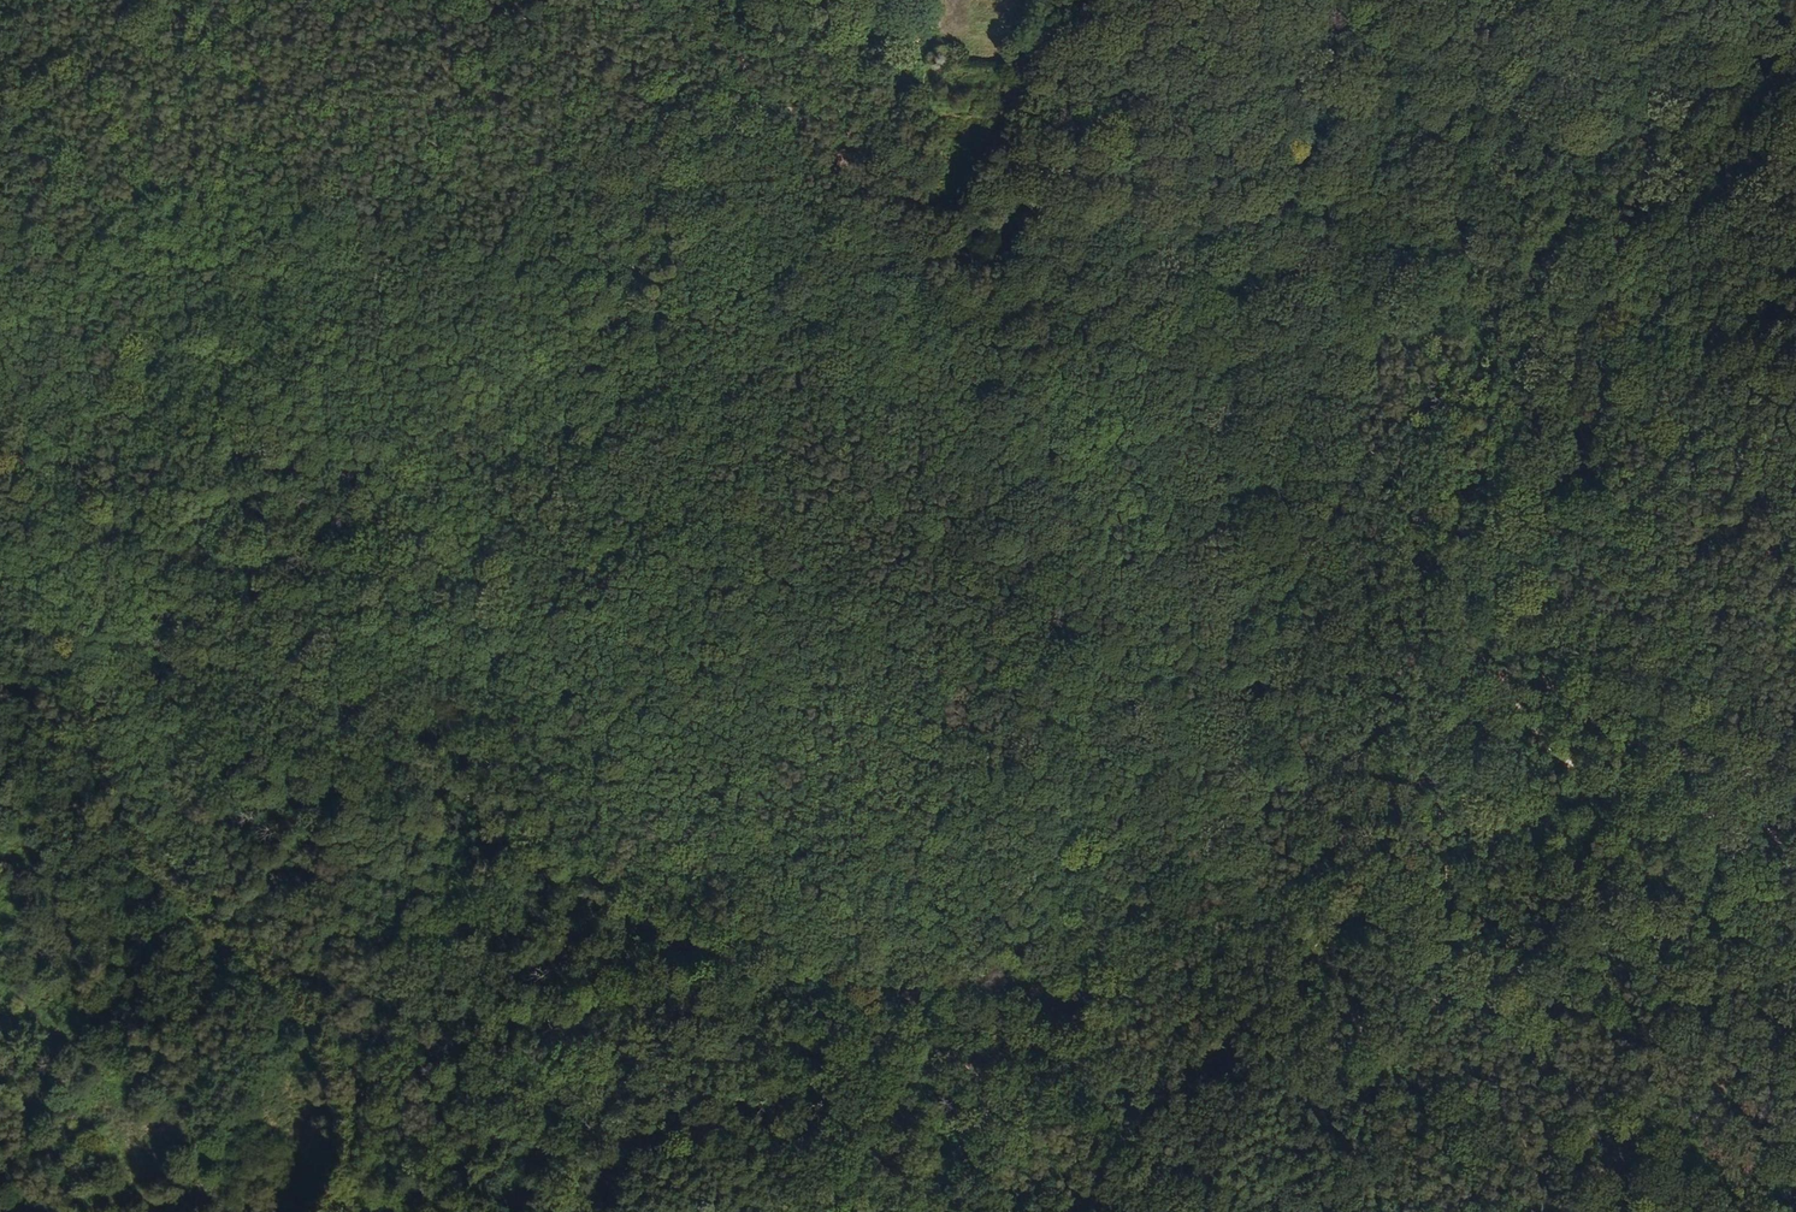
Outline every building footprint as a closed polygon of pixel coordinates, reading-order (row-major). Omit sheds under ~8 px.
[(1078,1014),(1075,998),(1060,1000),(1062,1016),(1078,1014)]
